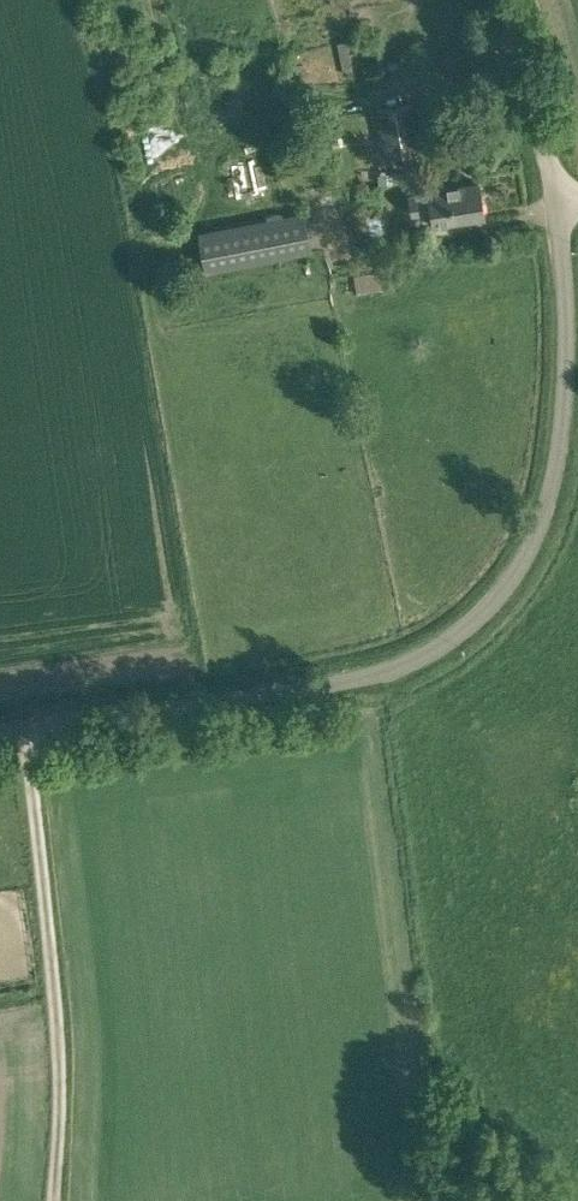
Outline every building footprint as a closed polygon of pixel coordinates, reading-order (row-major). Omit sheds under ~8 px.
[(337,47),(343,74),(353,72),(348,45),(337,47)] [(377,109),(386,157),(423,151),(415,103),(377,109)] [(257,160),(238,163),(244,203),(251,202),(249,188),(261,186),(257,160)] [(411,194),(414,215),(433,212),(435,226),(486,218),(481,182),(430,190),(430,191),(411,194)] [(302,212),(199,233),(206,270),(310,249),(302,212)] [(357,275),(358,285),(376,282),(375,272),(357,275)]
